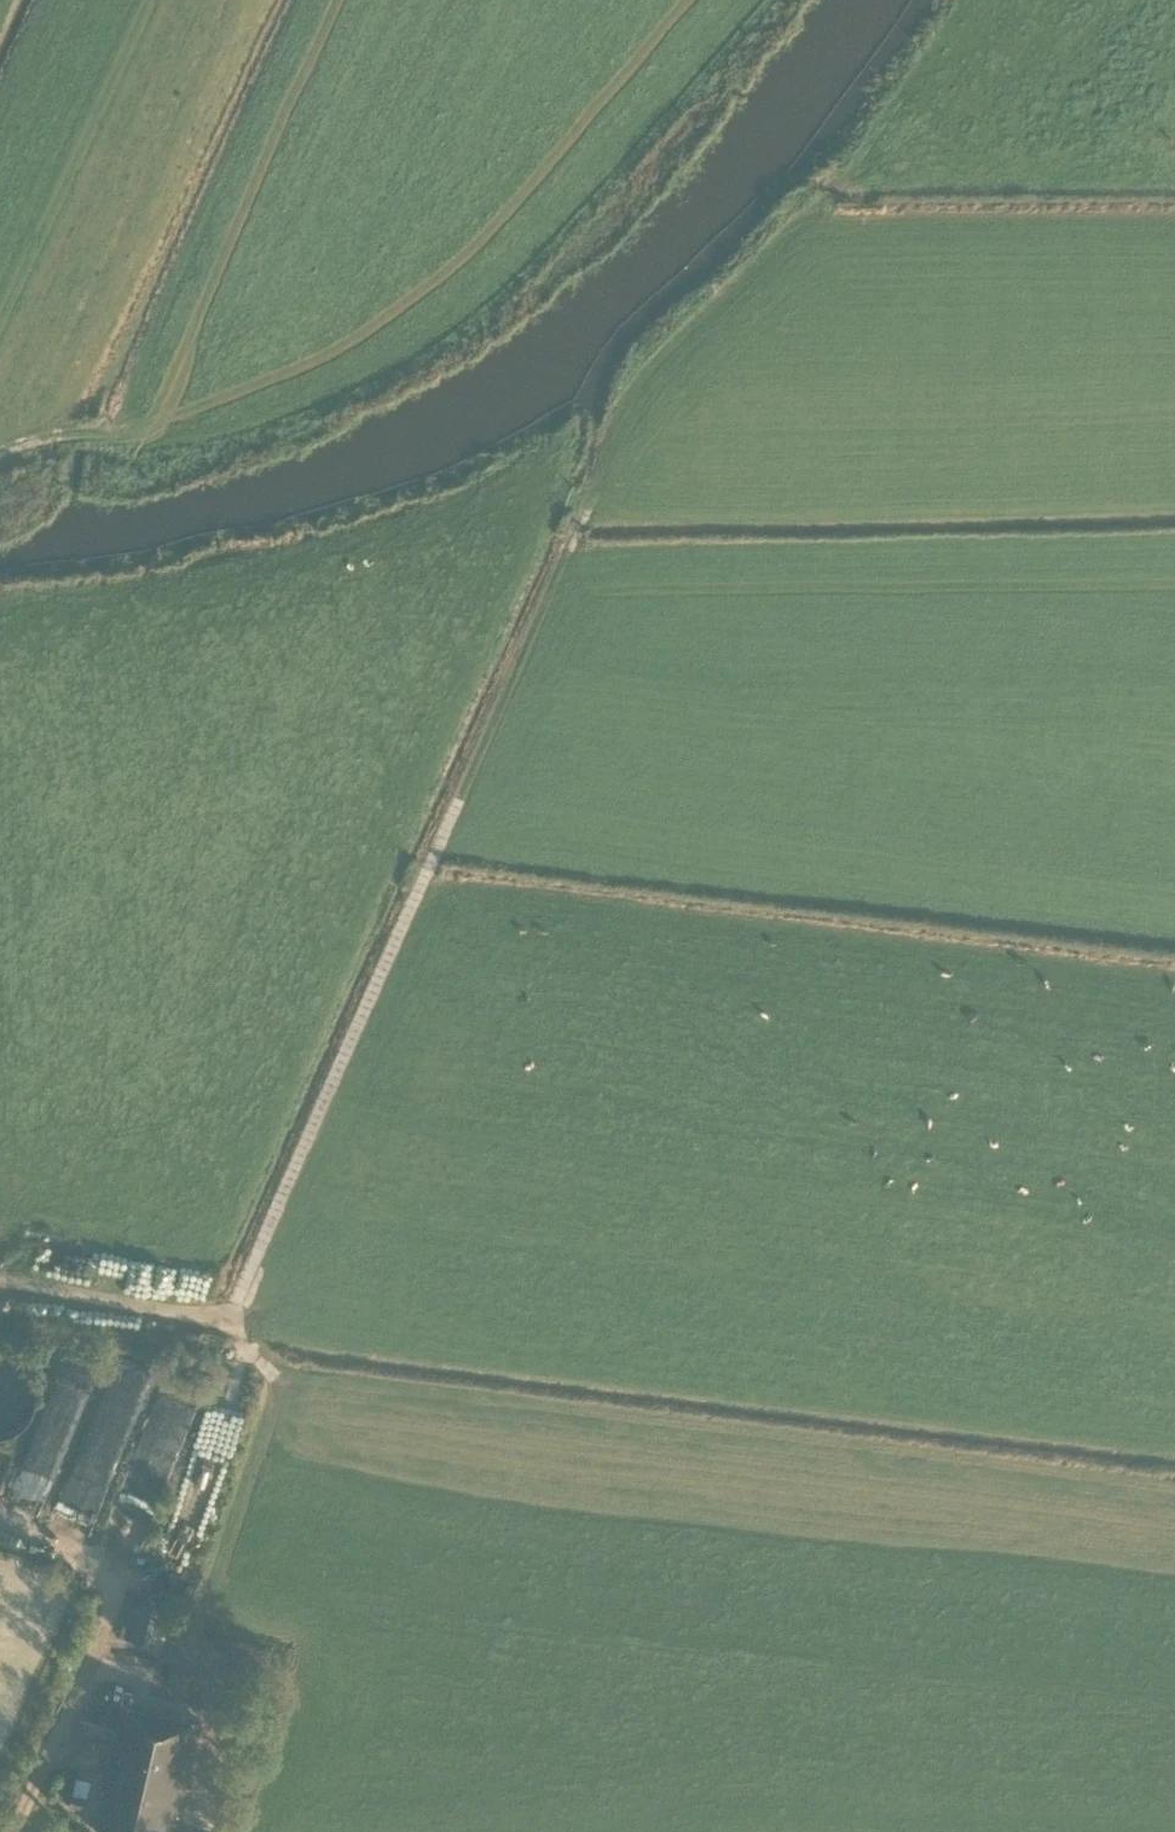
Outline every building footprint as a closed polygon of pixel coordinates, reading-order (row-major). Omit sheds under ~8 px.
[(8,1436),(18,1432),(26,1426),(32,1417),(36,1408),(38,1398),(36,1387),(32,1378),(26,1370),(18,1363),(8,1359),(0,1358),(0,1437),(8,1436)] [(177,1483),(206,1392),(165,1379),(162,1389),(108,1372),(68,1496),(87,1502),(93,1483),(122,1492),(130,1468),(177,1483)] [(113,1743),(99,1802),(104,1803),(97,1831),(100,1831),(170,1831),(172,1820),(178,1821),(201,1721),(123,1703),(113,1743)] [(71,1804),(85,1806),(88,1795),(92,1778),(78,1775),(71,1804)]
